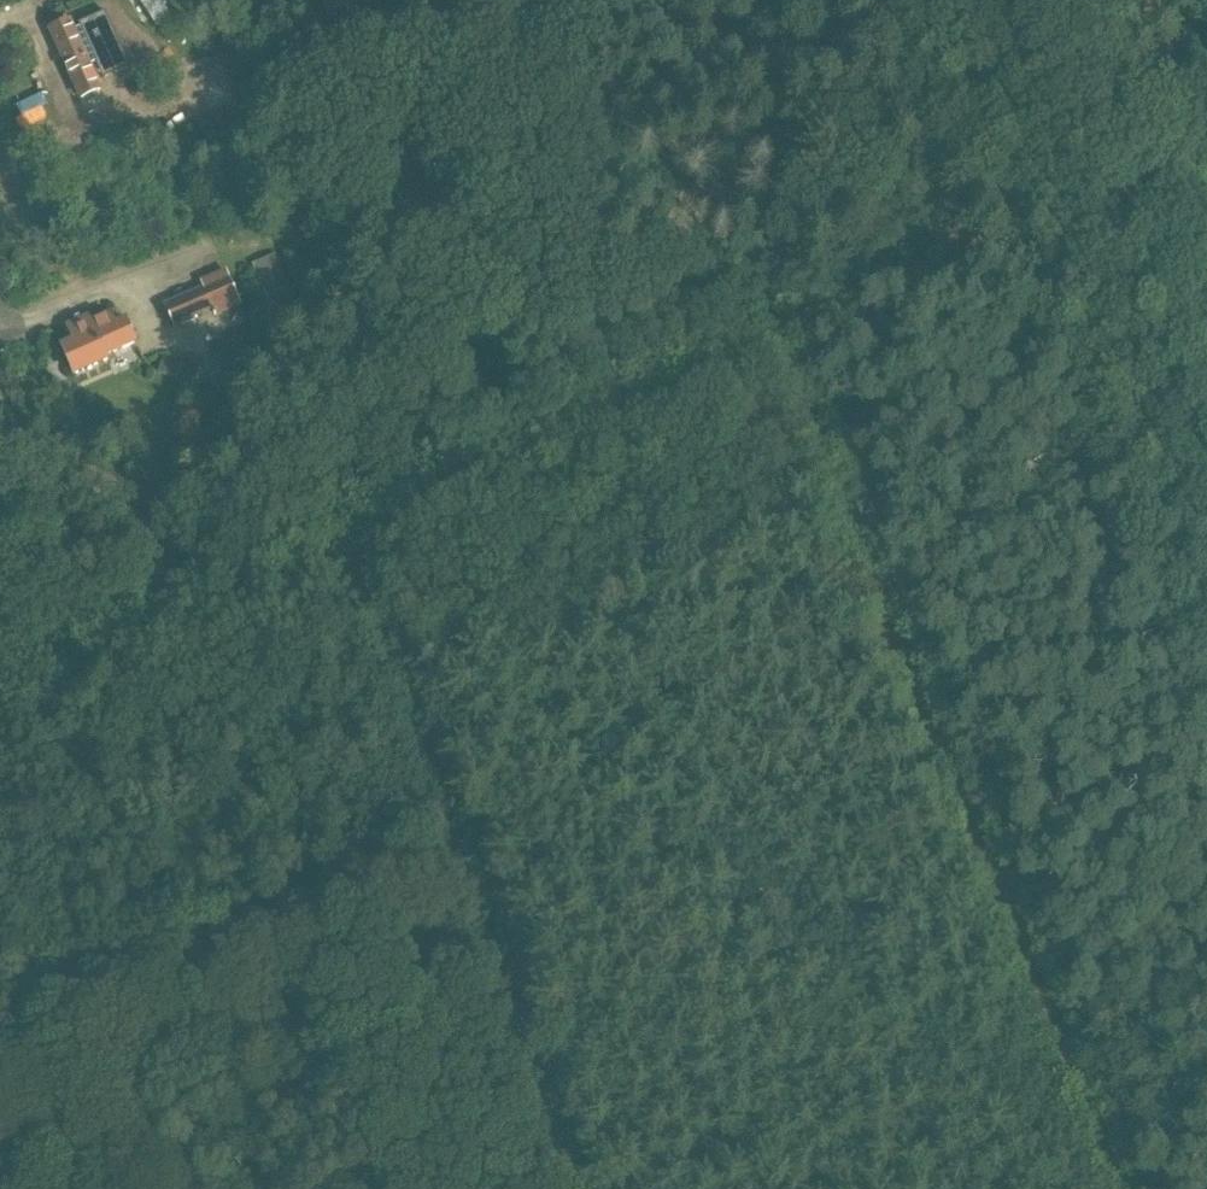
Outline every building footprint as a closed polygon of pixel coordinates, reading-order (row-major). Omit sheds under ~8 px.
[(51,28),(81,97),(102,87),(72,19),(51,28)] [(276,255),(254,264),(271,305),(293,296),(276,255)] [(243,305),(229,271),(203,282),(206,289),(168,305),(177,325),(215,309),(218,316),(243,305)] [(110,362),(107,356),(138,345),(128,321),(117,325),(112,314),(93,322),(91,317),(69,325),(76,342),(65,347),(76,375),(110,362)] [(215,392),(229,385),(216,358),(202,364),(215,392)] [(1194,384),(1195,389),(1198,395),(1202,399),(1206,402),(1206,403),(1206,365),(1202,368),(1198,373),(1195,378),(1194,384)]
